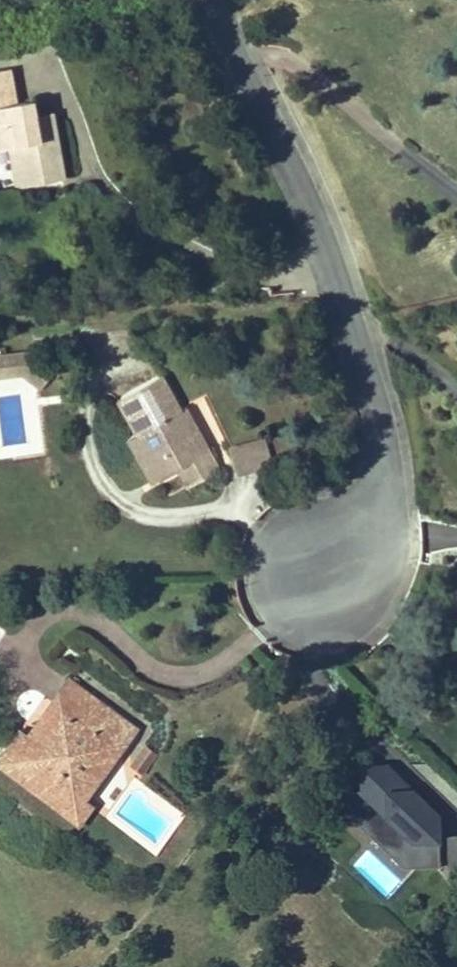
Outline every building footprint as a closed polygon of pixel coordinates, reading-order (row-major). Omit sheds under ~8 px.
[(1,118),(0,119),(0,192),(2,202),(44,193),(34,140),(14,145),(12,130),(10,117),(1,118)] [(33,127),(12,130),(14,145),(34,140),(33,127)] [(157,420),(161,418),(141,385),(99,409),(119,442),(109,449),(135,493),(159,479),(168,494),(204,472),(194,456),(185,460),(169,431),(163,432),(157,420)] [(168,413),(161,418),(157,420),(163,432),(169,431),(185,460),(194,456),(168,413)] [(245,444),(216,450),(220,474),(251,469),(245,444)] [(57,835),(67,821),(61,817),(115,748),(48,695),(2,748),(0,748),(0,793),(57,835)] [(392,762),(380,764),(428,809),(428,792),(392,762)] [(387,851),(382,871),(411,866),(409,816),(357,764),(326,765),(327,818),(331,822),(342,810),(355,819),(354,844),(357,847),(366,843),(376,840),(387,851)] [(126,765),(113,783),(126,795),(141,780),(126,765)] [(342,810),(331,822),(354,844),(355,819),(342,810)] [(357,847),(382,871),(387,851),(376,840),(366,843),(357,847)]
